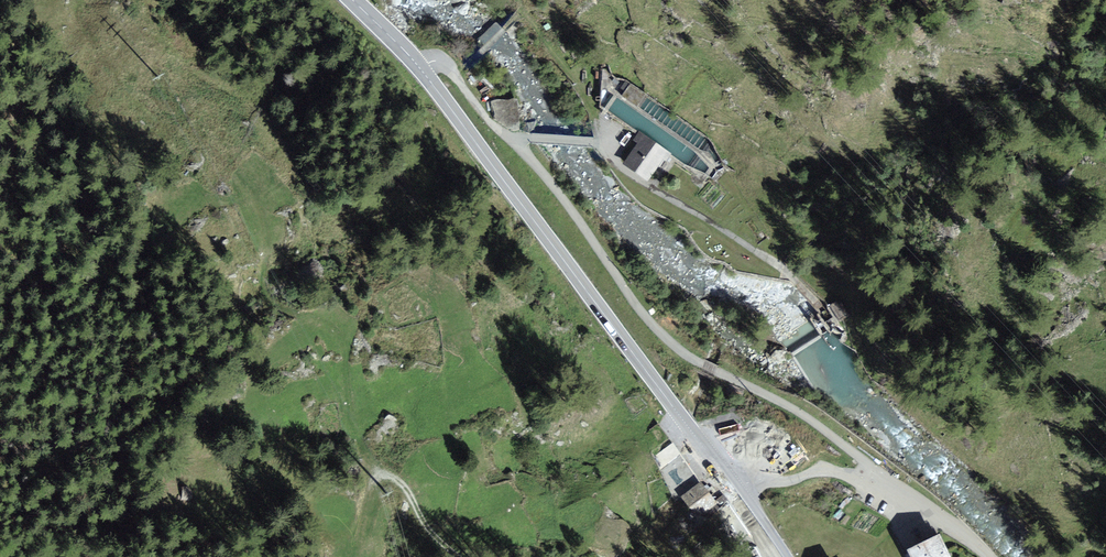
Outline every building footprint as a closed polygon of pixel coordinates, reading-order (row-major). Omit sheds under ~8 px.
[(652,179),(670,147),(640,131),(623,163),(652,179)] [(676,449),(658,462),(680,493),(698,480),(676,449)] [(698,485),(679,499),(700,527),(719,513),(698,485)] [(906,556),(941,556),(932,539),(904,552),(906,556)]
